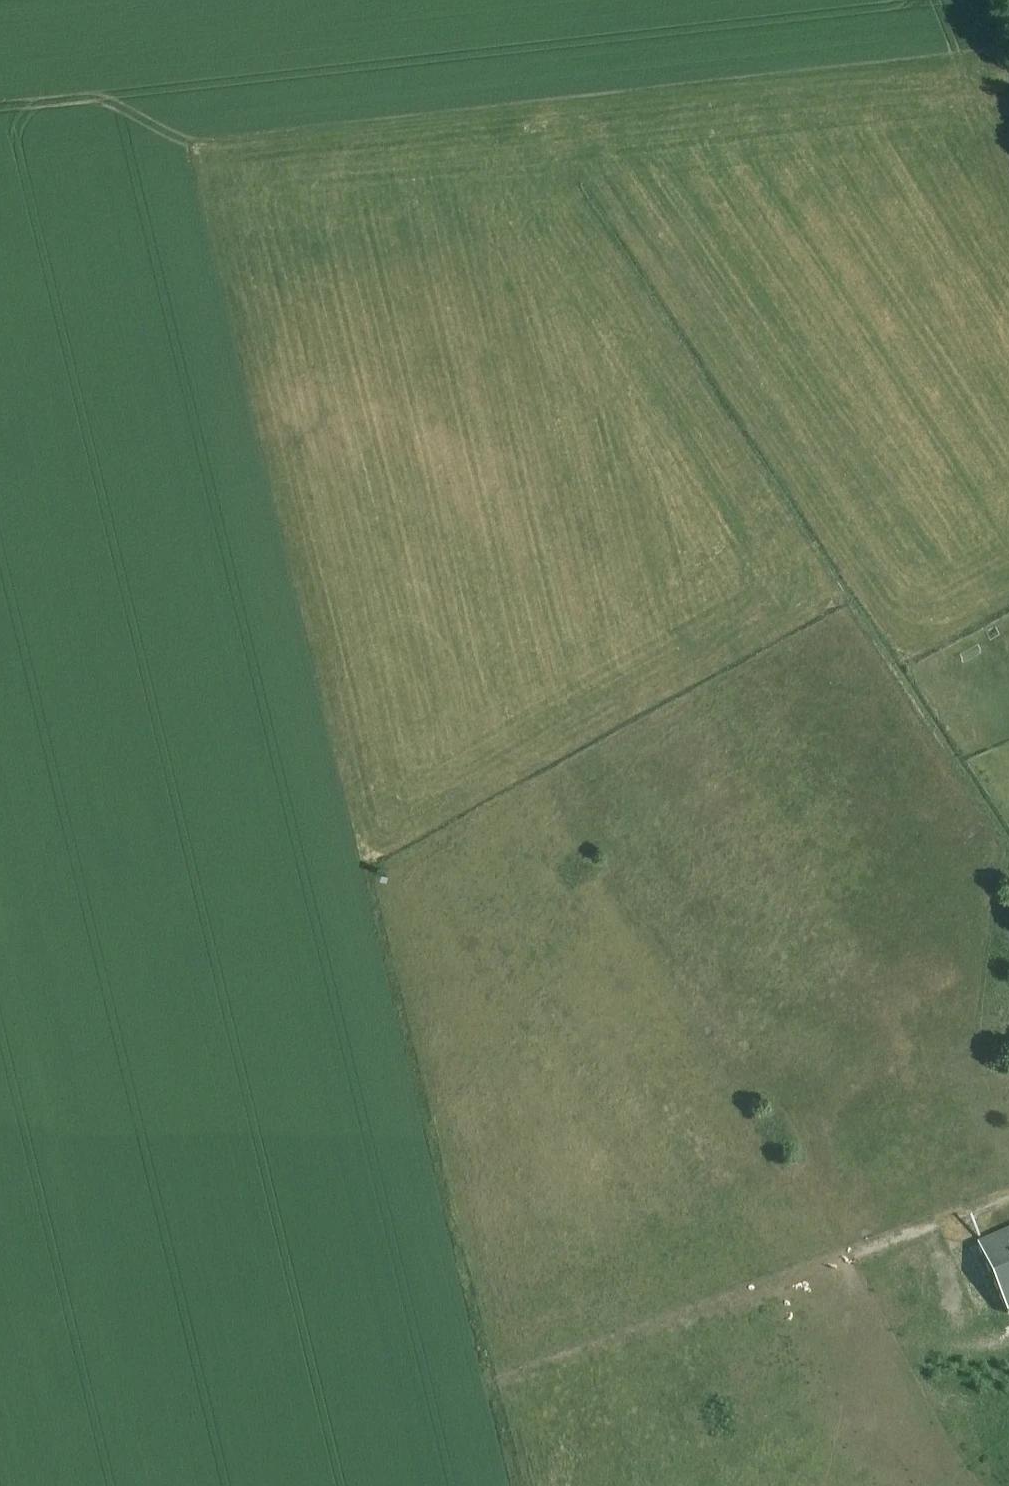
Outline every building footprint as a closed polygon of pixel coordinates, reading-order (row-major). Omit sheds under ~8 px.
[(1006,1310),(1008,1308),(1008,1230),(1006,1231),(1004,1232),(977,1244),(1006,1310)]
